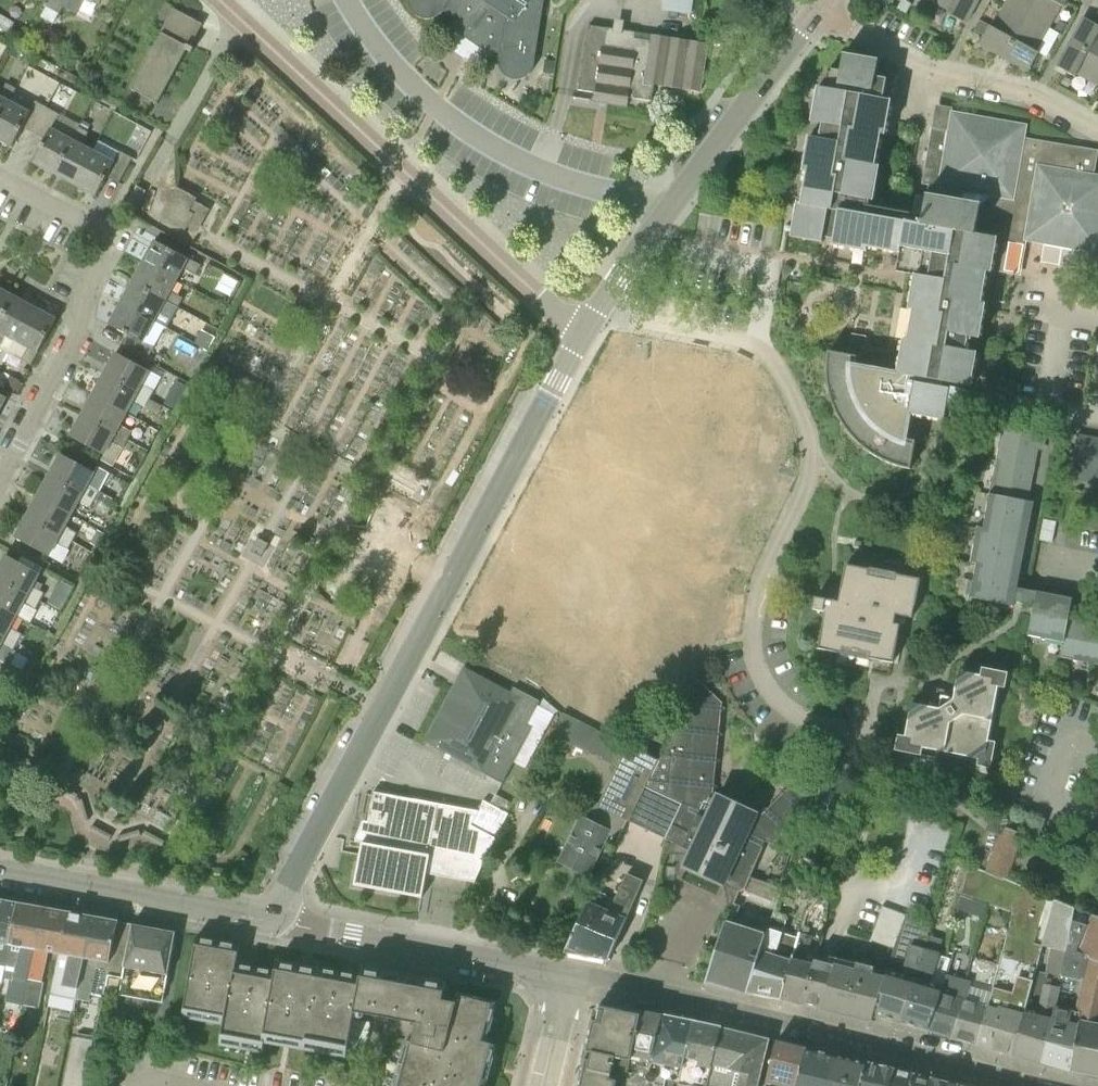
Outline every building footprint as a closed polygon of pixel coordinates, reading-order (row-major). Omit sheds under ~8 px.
[(42,17),(53,24),(59,14),(60,14),(63,8),(77,15),(85,0),(51,0),(42,17)] [(409,1),(409,5),(411,9),(413,12),(415,15),(419,17),(422,18),(426,19),(429,19),(433,18),(437,17),(440,15),(444,11),(457,20),(451,28),(484,50),(500,53),(498,62),(499,66),(500,70),(502,73),(507,77),(514,80),(521,79),(527,76),(532,71),(534,65),(544,0),(409,0),(409,1)] [(665,8),(695,11),(696,0),(666,0),(665,8)] [(979,0),(930,0),(948,10),(947,13),(966,23),(979,0)] [(1036,0),(1008,0),(1006,5),(1027,16),(1036,0)] [(1068,0),(1036,0),(1027,16),(1049,28),(1062,5),(1065,7),(1068,0)] [(979,45),(1004,59),(1027,16),(1006,5),(993,28),(990,26),(979,45)] [(195,48),(191,45),(202,25),(174,9),(161,33),(163,33),(156,46),(157,46),(133,89),(159,103),(188,50),(193,52),(195,48)] [(1028,72),(1039,52),(1037,51),(1049,28),(1027,16),(1004,59),(1028,72)] [(1084,17),(1070,42),(1097,58),(1097,25),(1084,17)] [(623,31),(624,21),(615,20),(614,29),(607,28),(586,25),(577,89),(595,92),(594,102),(627,107),(629,97),(651,101),(654,85),(652,40),(634,38),(635,32),(623,31)] [(652,40),(654,85),(701,92),(709,44),(652,34),(652,40)] [(1070,42),(1057,66),(1076,77),(1078,74),(1097,85),(1097,58),(1070,42)] [(879,61),(844,55),(841,71),(829,69),(825,88),(817,88),(811,122),(823,124),(820,139),(809,137),(802,172),(807,173),(799,204),(797,203),(791,236),(823,242),(824,237),(833,239),(832,245),(867,251),(868,247),(900,253),(901,251),(920,255),(919,258),(931,260),(929,270),(928,277),(915,274),(909,309),(913,310),(908,340),(903,339),(897,373),(855,366),(856,357),(857,357),(857,356),(829,351),(827,363),(827,368),(827,381),(828,388),(832,400),(834,407),(837,414),(841,421),(845,427),(850,434),(856,440),(863,447),(869,452),(876,456),(883,460),(891,464),(897,466),(911,469),(916,441),(914,441),(906,439),(910,414),(945,420),(947,404),(959,406),(963,386),(970,387),(977,353),(966,351),(969,337),(979,339),(986,304),(981,303),(986,272),(991,273),(994,255),(995,249),(997,236),(1097,253),(1097,175),(1094,175),(1097,152),(1097,150),(1024,137),(1027,124),(951,112),(948,131),(932,128),(928,149),(966,156),(963,180),(923,173),(921,184),(928,186),(923,215),(869,206),(869,201),(873,202),(879,167),(875,166),(881,135),(885,136),(892,101),(884,100),(887,80),(876,78),(879,61)] [(16,88),(7,83),(1,95),(0,94),(0,120),(10,100),(16,88)] [(48,107),(36,100),(30,111),(10,100),(0,120),(0,139),(13,146),(23,127),(34,133),(48,107)] [(54,173),(73,139),(52,128),(60,114),(48,107),(34,133),(46,139),(33,162),(54,173)] [(83,144),(88,132),(79,127),(73,139),(54,173),(75,184),(94,150),(83,144)] [(966,156),(928,149),(923,173),(963,180),(966,156)] [(114,161),(94,150),(75,184),(97,196),(107,177),(119,183),(133,158),(119,151),(114,161)] [(148,194),(139,189),(126,211),(135,216),(148,194)] [(198,232),(210,210),(195,202),(197,200),(178,189),(163,216),(187,229),(188,227),(198,232)] [(196,275),(201,265),(155,240),(144,262),(178,280),(184,268),(196,275)] [(178,307),(183,298),(171,292),(178,280),(144,262),(132,282),(178,307)] [(173,316),(178,307),(132,282),(119,308),(153,326),(162,310),(173,316)] [(14,296),(0,288),(0,323),(14,296)] [(35,306),(14,296),(0,323),(0,343),(4,335),(16,341),(35,306)] [(32,364),(57,318),(35,306),(16,341),(28,348),(22,359),(32,364)] [(147,360),(154,348),(144,342),(153,326),(119,308),(109,325),(129,335),(122,347),(147,360)] [(150,398),(154,390),(143,385),(151,371),(116,352),(104,374),(150,398)] [(146,406),(150,398),(104,374),(93,394),(128,413),(135,401),(146,406)] [(127,440),(132,431),(121,425),(128,413),(93,394),(82,415),(127,440)] [(146,406),(157,414),(162,405),(150,398),(146,406)] [(123,448),(127,440),(82,415),(71,436),(105,455),(112,442),(123,448)] [(1003,426),(999,448),(1038,456),(1040,446),(1045,447),(1048,434),(1003,426)] [(1078,434),(1069,478),(1097,484),(1097,438),(1078,434)] [(1034,477),(1038,456),(999,448),(995,469),(1034,477)] [(95,500),(99,492),(88,486),(96,472),(61,454),(49,475),(95,500)] [(1030,498),(1034,477),(995,469),(991,490),(1030,498)] [(91,507),(95,500),(49,475),(38,496),(73,514),(80,502),(91,507)] [(1032,515),(1035,503),(1029,502),(1030,498),(991,490),(987,512),(1026,519),(1027,514),(1032,515)] [(72,541),(77,533),(66,527),(73,514),(38,496),(27,516),(72,541)] [(1022,537),(1026,519),(987,512),(983,528),(978,527),(977,532),(1016,539),(1016,536),(1022,537)] [(68,548),(72,541),(27,516),(16,538),(51,556),(57,543),(68,548)] [(1017,562),(1018,559),(1012,557),(1016,539),(977,532),(973,553),(1017,562)] [(272,542),(262,537),(253,552),(263,558),(272,542)] [(1013,583),(1017,562),(973,553),(971,562),(977,563),(975,575),(1013,583)] [(44,593),(34,587),(41,574),(6,554),(0,566),(0,579),(40,601),(44,593)] [(917,618),(920,580),(846,565),(839,602),(831,600),(816,598),(813,609),(826,612),(819,649),(893,663),(902,615),(917,618)] [(1034,605),(1036,598),(1020,594),(1011,593),(1013,583),(975,575),(970,598),(1013,606),(1014,602),(1019,603),(1034,605)] [(40,601),(0,579),(0,605),(18,615),(25,603),(36,609),(40,601)] [(1055,640),(1063,597),(1060,596),(1059,602),(1036,598),(1034,605),(1029,635),(1055,640)] [(1077,661),(1084,623),(1069,620),(1073,599),(1063,597),(1055,640),(1063,641),(1060,658),(1077,661)] [(22,634),(11,628),(18,615),(0,605),(0,632),(18,642),(22,634)] [(1084,623),(1077,661),(1097,665),(1097,625),(1084,623)] [(18,642),(0,632),(0,642),(13,649),(18,642)] [(511,692),(464,667),(425,742),(504,784),(533,728),(527,725),(540,701),(514,688),(511,692)] [(993,720),(999,685),(993,684),(994,678),(959,672),(954,698),(942,696),(939,708),(912,703),(904,744),(984,760),(987,742),(993,720)] [(716,799),(711,797),(721,703),(698,681),(699,680),(698,679),(658,759),(628,820),(691,851),(683,866),(726,887),(725,889),(728,898),(728,908),(735,904),(738,893),(744,890),(778,903),(784,890),(750,876),(766,842),(793,852),(808,811),(813,791),(800,779),(760,819),(755,817),(757,814),(717,795),(716,799)] [(618,759),(627,735),(565,710),(555,734),(618,759)] [(658,759),(629,745),(617,768),(598,807),(614,815),(609,824),(623,831),(628,820),(658,759)] [(166,840),(145,829),(144,832),(141,831),(140,829),(118,835),(119,838),(115,839),(112,838),(113,834),(92,823),(91,826),(88,824),(87,821),(90,820),(82,797),(76,800),(79,794),(62,783),(58,790),(75,799),(82,822),(85,821),(87,825),(90,828),(89,830),(109,841),(111,839),(113,840),(116,840),(119,839),(120,842),(141,836),(141,832),(143,833),(142,835),(162,846),(166,840)] [(479,811),(374,791),(364,843),(363,843),(355,885),(423,898),(427,874),(475,883),(495,839),(508,814),(484,801),(479,811)] [(857,811),(863,796),(851,791),(845,805),(857,811)] [(588,874),(610,829),(584,816),(562,862),(588,874)] [(1005,827),(1004,827),(987,872),(1004,879),(1016,847),(1012,846),(1018,832),(1005,827)] [(1048,896),(1004,879),(987,872),(968,865),(959,894),(1012,913),(1001,958),(1037,968),(1043,947),(1035,945),(1048,896)] [(609,960),(644,880),(627,873),(616,901),(596,890),(590,902),(589,901),(566,952),(609,960)] [(1077,908),(1075,907),(1055,899),(1044,947),(1051,949),(1047,973),(1037,970),(1034,981),(1013,1055),(1041,1063),(1062,993),(1077,908)] [(21,904),(0,901),(0,966),(6,967),(10,945),(12,945),(21,904)] [(27,1006),(47,909),(21,904),(12,945),(21,947),(15,977),(11,976),(6,1002),(27,1006)] [(895,949),(897,940),(906,914),(883,906),(871,940),(895,949)] [(63,954),(71,913),(47,909),(27,1006),(40,1008),(45,982),(43,982),(49,952),(63,954)] [(79,999),(96,918),(71,913),(63,954),(70,955),(63,986),(64,986),(63,997),(76,999),(79,999)] [(901,1022),(924,948),(927,936),(926,936),(930,922),(906,914),(897,940),(895,949),(888,970),(874,1014),(901,1022)] [(1092,914),(1077,953),(1091,959),(1081,1012),(1070,1072),(1097,1077),(1097,917),(1092,914)] [(749,992),(773,916),(765,939),(747,933),(751,925),(731,917),(704,984),(749,994),(749,992)] [(783,999),(800,938),(782,933),(786,920),(773,916),(749,992),(781,1000),(781,999),(783,999)] [(106,977),(109,977),(119,922),(96,918),(79,999),(91,1002),(98,969),(107,971),(106,977)] [(119,922),(109,977),(106,988),(108,988),(110,978),(122,980),(121,986),(122,986),(120,996),(163,1004),(165,993),(176,933),(133,924),(132,925),(119,922)] [(814,930),(810,929),(803,927),(800,938),(783,999),(805,1004),(818,960),(815,959),(814,963),(805,961),(812,938),(811,937),(814,930)] [(197,936),(183,1015),(224,1024),(221,1044),(264,1054),(263,1043),(355,1060),(360,1012),(418,1020),(417,1040),(407,1040),(395,1085),(485,1085),(497,1041),(488,1041),(496,1004),(456,995),(452,1008),(441,1003),(447,985),(362,969),(361,978),(276,962),(276,972),(236,966),(241,946),(197,936)] [(927,1029),(942,985),(934,983),(942,953),(924,948),(901,1022),(927,1029)] [(839,1013),(853,962),(831,957),(828,963),(825,962),(818,960),(805,1004),(814,1007),(839,1013)] [(872,1021),(874,1014),(888,970),(853,962),(839,1013),(872,1021)] [(963,997),(967,981),(946,976),(944,986),(942,985),(927,1029),(953,1037),(963,997)] [(1013,1055),(1034,981),(1019,977),(1014,994),(995,988),(989,1007),(978,1044),(1013,1055)] [(1076,996),(1062,993),(1041,1063),(1070,1072),(1081,1012),(1073,1010),(1076,996)] [(978,1044),(989,1007),(966,1001),(967,998),(963,997),(953,1037),(978,1044)] [(628,1059),(639,1010),(603,1003),(599,1020),(594,1018),(587,1050),(588,1050),(624,1057),(628,1059)] [(659,1015),(639,1010),(628,1059),(624,1057),(620,1078),(623,1079),(622,1085),(623,1085),(625,1077),(629,1078),(633,1075),(639,1069),(640,1062),(651,1064),(659,1015)] [(659,1015),(651,1064),(640,1062),(639,1069),(633,1075),(629,1078),(625,1077),(623,1085),(647,1085),(649,1072),(679,1079),(692,1021),(662,1015),(659,1015)] [(721,1027),(692,1021),(679,1079),(649,1072),(647,1085),(674,1085),(675,1081),(680,1082),(681,1076),(695,1079),(693,1085),(708,1085),(721,1027)] [(769,1039),(721,1027),(708,1085),(713,1066),(728,1069),(740,1072),(737,1085),(757,1085),(769,1039)] [(77,1037),(77,1039),(75,1038),(64,1085),(84,1085),(94,1040),(77,1037)] [(807,1048),(777,1041),(766,1085),(797,1085),(807,1048)] [(836,1055),(807,1048),(797,1085),(828,1085),(836,1055)] [(620,1078),(624,1057),(588,1050),(580,1085),(618,1085),(620,1078)] [(866,1063),(836,1055),(828,1085),(860,1085),(866,1063)] [(896,1070),(866,1063),(860,1085),(892,1085),(896,1070)] [(917,1076),(896,1070),(892,1085),(914,1085),(917,1076)] [(917,1076),(914,1085),(959,1085),(917,1076)]
